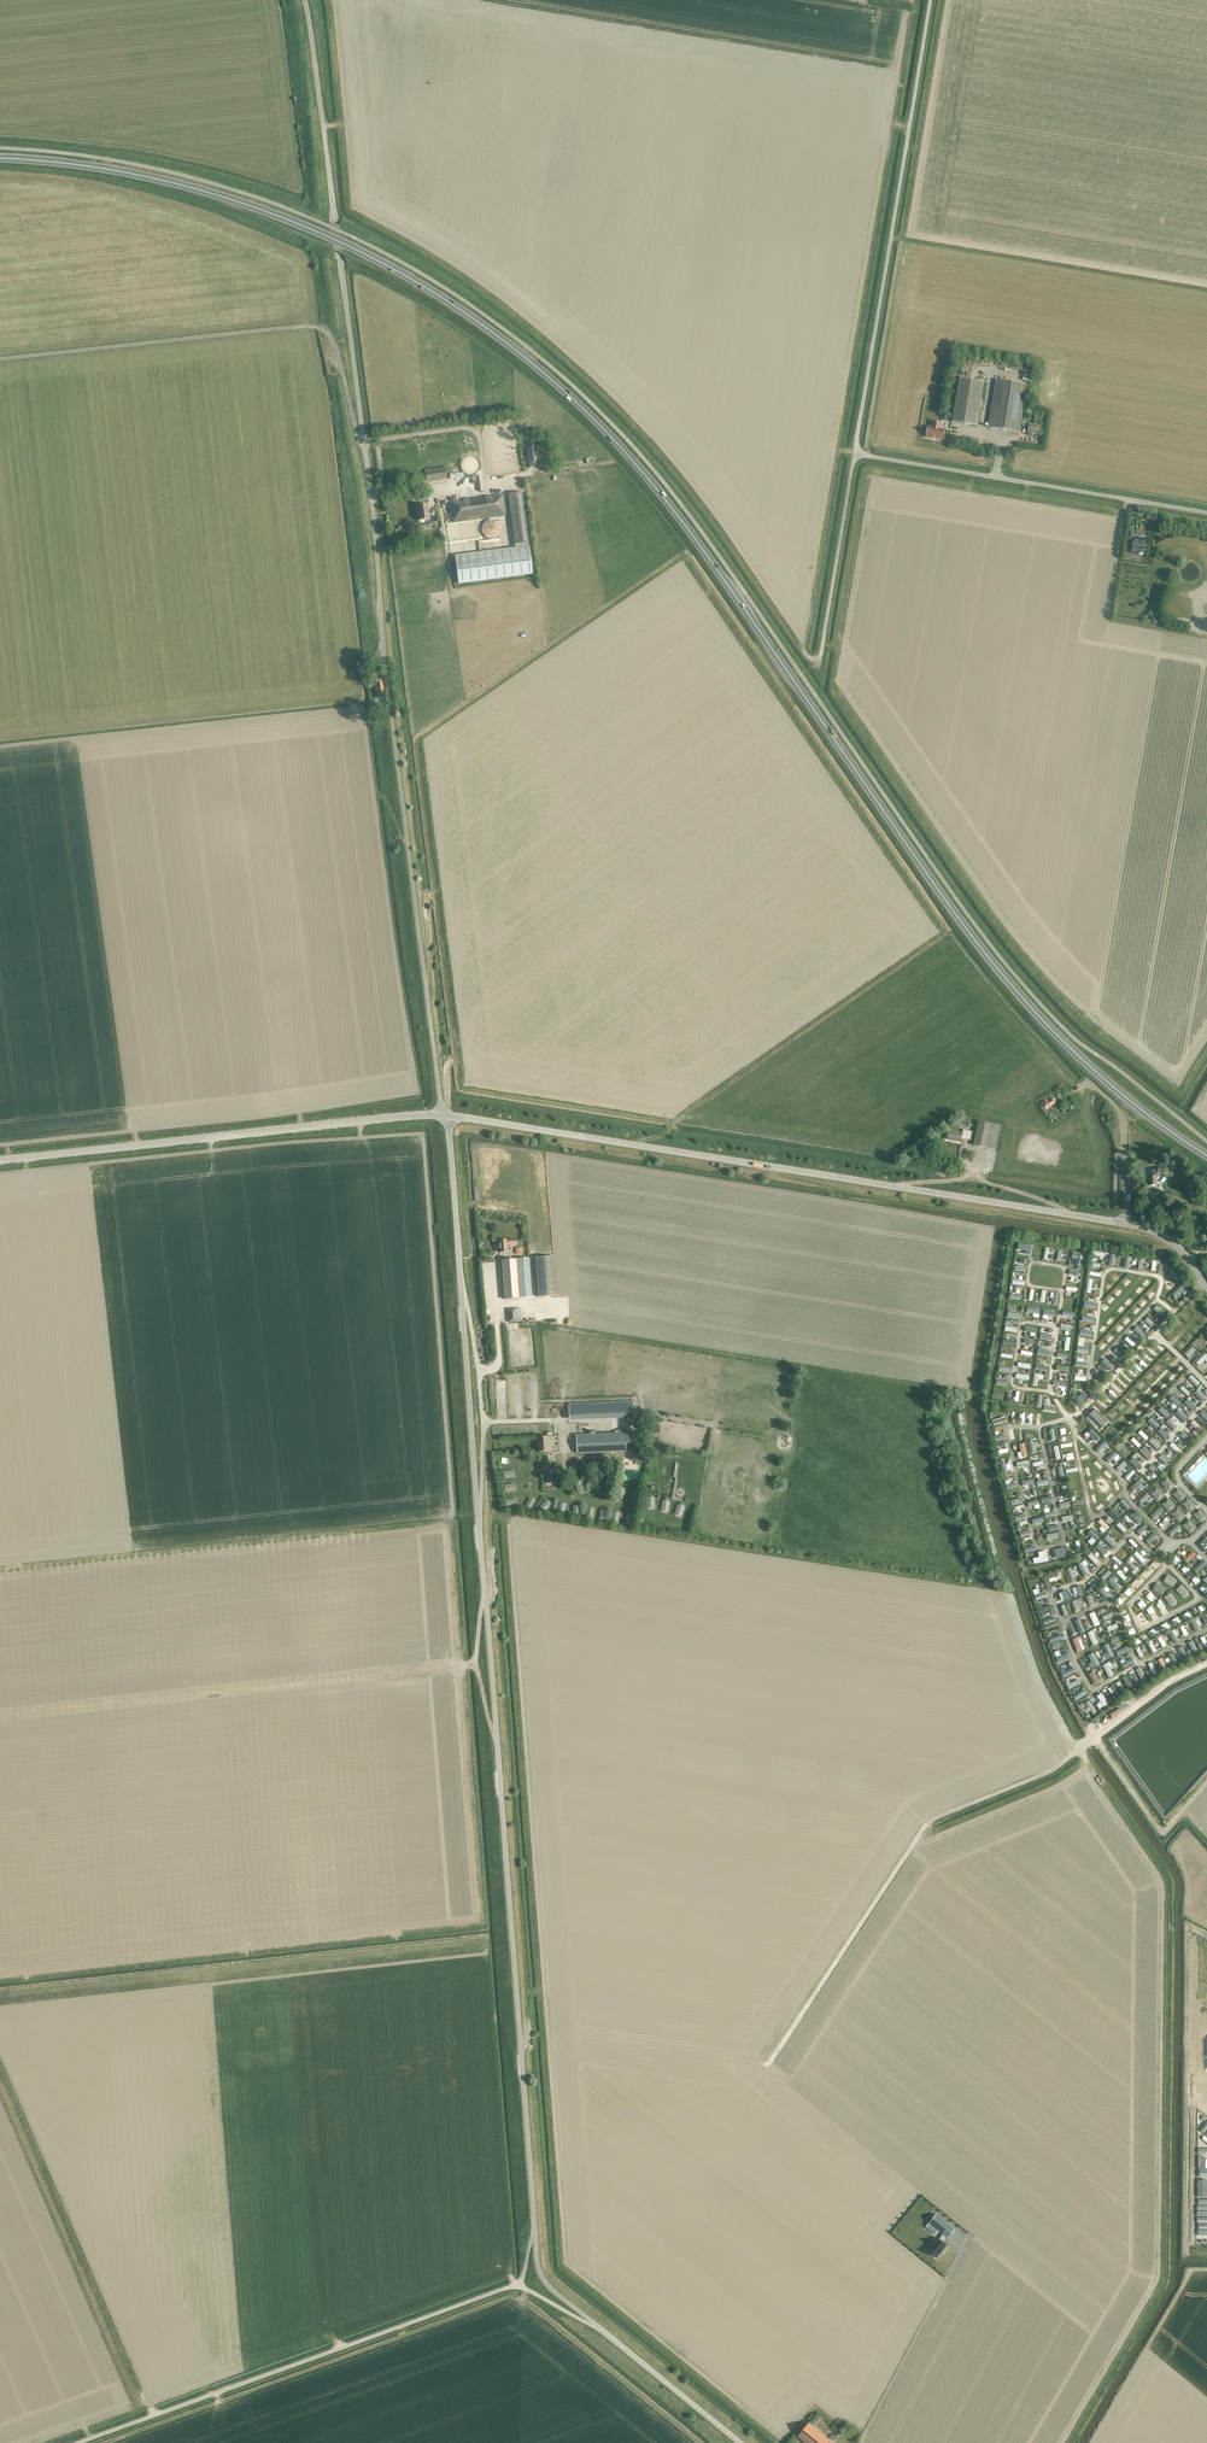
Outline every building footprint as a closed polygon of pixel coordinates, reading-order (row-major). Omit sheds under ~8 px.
[(960,379),(952,422),(976,426),(983,383),(960,379)] [(996,380),(988,428),(1019,433),(1020,433),(1021,431),(1019,431),(1027,385),(996,380)] [(1025,414),(1030,418),(1034,413),(1029,409),(1025,414)] [(943,440),(945,430),(940,429),(941,423),(933,421),(932,428),(927,427),(925,437),(943,440)] [(1030,435),(1033,435),(1034,434),(1040,435),(1041,426),(1029,424),(1028,433),(1031,433),(1030,435)] [(526,448),(528,464),(528,463),(528,467),(537,466),(537,462),(535,447),(526,448)] [(419,474),(420,481),(446,477),(444,467),(425,470),(425,473),(419,474)] [(514,544),(529,542),(522,492),(507,494),(514,544)] [(476,498),(478,519),(505,515),(502,495),(476,498)] [(452,523),(478,519),(476,498),(449,502),(452,523)] [(429,519),(427,505),(416,506),(418,522),(419,522),(420,530),(430,529),(429,523),(424,523),(424,520),(429,519)] [(501,530),(501,528),(500,526),(499,525),(498,523),(497,522),(495,521),(492,521),(490,521),(488,521),(486,522),(485,523),(484,525),(483,526),(482,528),(482,530),(482,532),(483,534),(483,535),(485,537),(486,538),(487,539),(489,539),(491,540),(493,539),(495,539),(497,538),(498,537),(499,535),(500,534),(501,532),(501,530)] [(1145,543),(1133,541),(1131,551),(1138,552),(1138,553),(1143,554),(1145,543)] [(529,547),(454,557),(457,583),(532,573),(529,547)] [(378,699),(384,699),(382,679),(376,680),(376,683),(378,699)] [(1045,1100),(1044,1099),(1040,1102),(1042,1105),(1039,1107),(1043,1112),(1056,1102),(1053,1098),(1051,1099),(1048,1101),(1046,1100),(1045,1100)] [(1000,1126),(979,1121),(974,1145),(994,1150),(1000,1126)] [(962,1133),(949,1130),(947,1140),(960,1143),(961,1138),(965,1139),(967,1131),(963,1130),(962,1133)] [(1157,1167),(1149,1176),(1150,1186),(1156,1185),(1156,1179),(1160,1174),(1167,1173),(1166,1167),(1157,1167)] [(1162,1197),(1155,1199),(1158,1208),(1165,1206),(1162,1197)] [(507,1240),(499,1241),(500,1253),(508,1252),(507,1245),(514,1244),(514,1240),(507,1240)] [(556,1296),(553,1256),(535,1258),(538,1297),(556,1296)] [(532,1298),(529,1263),(529,1258),(501,1260),(504,1299),(519,1298),(519,1299),(532,1298)] [(1171,1268),(1177,1277),(1181,1275),(1175,1266),(1171,1268)] [(1117,1284),(1114,1290),(1119,1293),(1123,1287),(1117,1284)] [(1193,1307),(1198,1303),(1194,1298),(1189,1303),(1193,1307)] [(1137,1302),(1132,1307),(1137,1311),(1141,1307),(1137,1302)] [(1162,1312),(1165,1309),(1158,1302),(1155,1306),(1162,1312)] [(521,1321),(520,1308),(508,1309),(509,1322),(521,1321)] [(1199,1331),(1205,1325),(1202,1323),(1196,1329),(1199,1331)] [(1169,1325),(1164,1329),(1168,1333),(1173,1329),(1169,1325)] [(1185,1338),(1181,1343),(1185,1347),(1189,1342),(1185,1338)] [(1152,1353),(1157,1347),(1152,1343),(1147,1349),(1152,1353)] [(1192,1343),(1186,1352),(1190,1354),(1196,1346),(1192,1343)] [(1118,1344),(1114,1348),(1122,1355),(1126,1352),(1118,1344)] [(1166,1351),(1162,1355),(1167,1360),(1171,1356),(1166,1351)] [(1197,1360),(1201,1363),(1206,1358),(1206,1359),(1206,1351),(1197,1360)] [(1106,1355),(1101,1360),(1109,1368),(1113,1364),(1106,1355)] [(1061,1369),(1061,1375),(1063,1375),(1064,1367),(1069,1367),(1069,1365),(1054,1364),(1054,1368),(1061,1369)] [(1128,1367),(1125,1372),(1129,1376),(1133,1370),(1128,1367)] [(1146,1374),(1151,1377),(1154,1371),(1149,1369),(1146,1374)] [(1141,1385),(1145,1381),(1141,1377),(1137,1382),(1141,1385)] [(1105,1392),(1109,1396),(1114,1390),(1110,1386),(1105,1392)] [(1079,1396),(1081,1398),(1089,1390),(1086,1388),(1079,1396)] [(1157,1388),(1152,1393),(1156,1398),(1162,1392),(1157,1388)] [(1102,1404),(1107,1400),(1103,1395),(1098,1399),(1102,1404)] [(1122,1407),(1126,1402),(1121,1398),(1117,1404),(1122,1407)] [(633,1401),(569,1404),(570,1416),(634,1414),(633,1401)] [(1164,1404),(1162,1407),(1169,1414),(1172,1411),(1164,1404)] [(1137,1410),(1141,1414),(1146,1409),(1141,1405),(1137,1410)] [(1178,1405),(1175,1409),(1185,1418),(1188,1414),(1178,1405)] [(1114,1416),(1119,1409),(1114,1406),(1109,1412),(1114,1416)] [(1095,1409),(1088,1417),(1101,1429),(1108,1422),(1095,1409)] [(1132,1413),(1127,1418),(1132,1423),(1137,1418),(1132,1413)] [(1147,1423),(1154,1430),(1157,1427),(1150,1420),(1147,1423)] [(1146,1438),(1150,1435),(1142,1427),(1139,1429),(1146,1438)] [(1112,1435),(1116,1439),(1121,1435),(1116,1431),(1112,1435)] [(619,1433),(577,1435),(577,1453),(635,1451),(634,1433),(625,1433),(619,1433)] [(550,1437),(538,1437),(539,1452),(550,1452),(550,1437)] [(1105,1438),(1097,1446),(1101,1449),(1109,1442),(1105,1438)] [(1019,1449),(1019,1455),(1028,1454),(1026,1440),(1021,1441),(1022,1449),(1019,1449)] [(1111,1460),(1118,1453),(1114,1450),(1108,1456),(1111,1460)] [(1142,1462),(1144,1459),(1137,1452),(1134,1454),(1142,1462)] [(551,1457),(546,1457),(546,1466),(554,1466),(554,1462),(551,1463),(551,1457)] [(1125,1457),(1119,1465),(1122,1468),(1129,1461),(1125,1457)] [(1129,1477),(1137,1469),(1134,1467),(1126,1475),(1129,1477)] [(1139,1498),(1143,1502),(1151,1493),(1148,1490),(1139,1498)] [(549,1495),(542,1502),(548,1507),(554,1500),(549,1495)] [(665,1496),(662,1505),(669,1508),(673,1499),(665,1496)] [(679,1501),(676,1510),(682,1512),(686,1503),(679,1501)] [(1152,1512),(1156,1517),(1165,1510),(1161,1505),(1152,1512)] [(1170,1529),(1173,1532),(1182,1524),(1179,1520),(1170,1529)] [(1146,1521),(1137,1528),(1140,1532),(1149,1524),(1146,1521)] [(1147,1537),(1151,1540),(1158,1534),(1154,1530),(1147,1537)] [(1104,1552),(1107,1549),(1100,1541),(1097,1544),(1104,1552)] [(1158,1550),(1164,1544),(1161,1541),(1155,1546),(1158,1550)] [(1117,1560),(1118,1560),(1120,1562),(1123,1559),(1115,1552),(1112,1556),(1117,1560)] [(1199,1557),(1192,1564),(1196,1567),(1203,1560),(1199,1557)] [(1173,1573),(1168,1577),(1174,1584),(1179,1579),(1173,1573)] [(1162,1579),(1157,1585),(1163,1591),(1168,1585),(1162,1579)] [(1184,1594),(1189,1589),(1183,1581),(1177,1586),(1184,1594)] [(1166,1593),(1172,1602),(1177,1598),(1171,1589),(1166,1593)] [(1076,1608),(1081,1607),(1077,1597),(1073,1599),(1076,1608)] [(1173,1627),(1169,1629),(1174,1639),(1178,1637),(1173,1627)] [(1083,1636),(1079,1636),(1079,1635),(1074,1636),(1077,1648),(1085,1646),(1083,1636)] [(1153,1650),(1157,1648),(1153,1637),(1149,1639),(1153,1650)] [(1106,1643),(1107,1647),(1104,1648),(1107,1656),(1114,1653),(1109,1642),(1106,1643)] [(1170,1651),(1174,1661),(1180,1659),(1176,1649),(1170,1651)] [(1071,1680),(1070,1677),(1067,1679),(1070,1686),(1082,1681),(1080,1677),(1071,1680)] [(1086,1687),(1075,1692),(1077,1696),(1088,1692),(1086,1687)] [(930,2200),(925,2207),(919,2202),(914,2208),(925,2218),(936,2205),(930,2200)] [(948,2238),(955,2230),(936,2214),(929,2223),(943,2234),(939,2239),(939,2238),(936,2242),(933,2240),(930,2245),(932,2247),(929,2250),(932,2252),(931,2254),(936,2258),(940,2253),(943,2249),(947,2245),(942,2241),(946,2237),(948,2238)] [(809,2423),(798,2436),(806,2442),(833,2442),(809,2423)]
